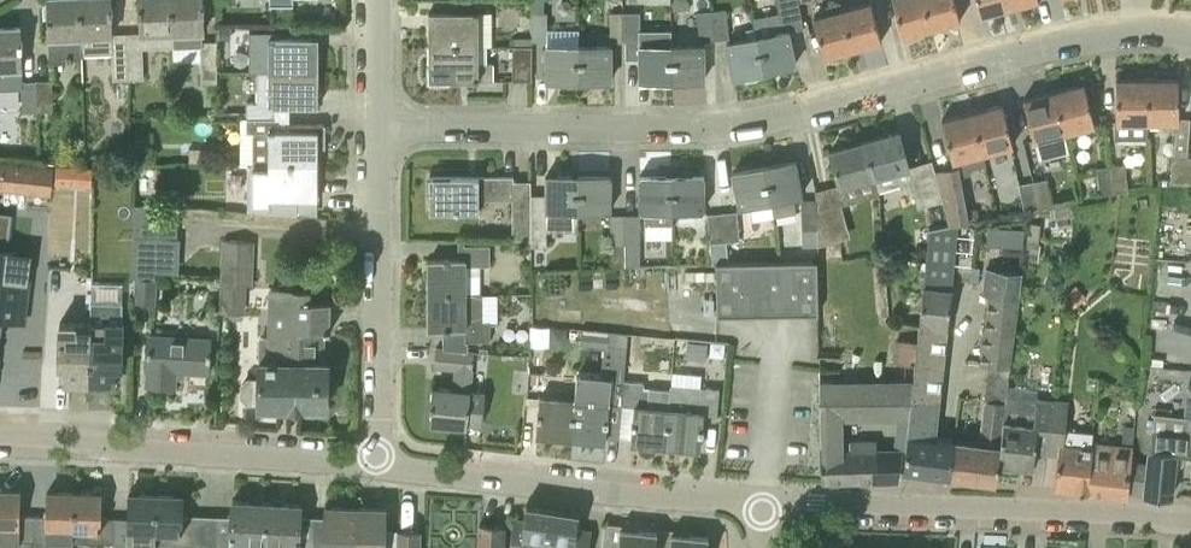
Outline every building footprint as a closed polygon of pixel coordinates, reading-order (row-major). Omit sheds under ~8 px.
[(79,0),(48,0),(49,37),(50,60),(67,60),(67,57),(82,56),(82,52),(81,52),(79,0)] [(81,52),(82,52),(112,51),(113,78),(128,77),(127,40),(112,40),(111,0),(79,0),(81,52)] [(173,45),(171,0),(140,0),(141,39),(127,40),(128,77),(144,77),(143,46),(173,45)] [(173,45),(201,44),(202,81),(217,80),(216,40),(202,40),(202,31),(204,31),(203,11),(204,11),(204,4),(203,4),(202,0),(171,0),(173,45)] [(270,3),(302,3),(302,12),(335,12),(335,0),(270,0),(270,3)] [(557,8),(562,14),(569,14),(573,7),(569,0),(564,0),(561,0),(557,8)] [(689,1),(688,0),(673,0),(673,10),(689,10),(689,1)] [(780,12),(783,25),(803,21),(799,2),(799,0),(778,0),(780,12)] [(932,27),(924,0),(893,0),(902,35),(906,34),(932,27)] [(932,27),(956,21),(960,20),(955,0),(924,0),(932,27)] [(981,15),(985,14),(985,13),(1010,7),(1008,0),(978,0),(981,15)] [(826,5),(829,14),(814,18),(824,56),(828,55),(852,48),(842,11),(842,10),(840,1),(826,5)] [(842,11),(852,48),(877,42),(878,42),(881,41),(871,3),(842,10),(842,11)] [(729,36),(726,9),(712,10),(715,37),(729,36)] [(479,10),(429,11),(429,45),(479,45),(479,10)] [(712,10),(697,11),(700,38),(715,37),(712,10)] [(546,40),(547,11),(533,11),(532,40),(546,40)] [(625,11),(611,11),(611,40),(626,39),(625,11)] [(640,40),(639,11),(625,11),(626,39),(640,40)] [(789,31),(777,33),(773,13),(753,17),(756,27),(763,70),(796,63),(789,31)] [(38,110),(37,80),(22,80),(22,67),(21,47),(23,47),(22,40),(21,40),(20,27),(0,27),(0,89),(22,88),(23,110),(38,110)] [(231,27),(220,27),(219,38),(231,39),(231,27)] [(733,76),(763,70),(756,27),(746,28),(748,39),(726,43),(733,76)] [(269,37),(269,71),(318,71),(318,37),(269,37)] [(479,45),(429,45),(429,80),(493,80),(493,61),(486,61),(486,45),(479,45)] [(532,45),(513,45),(513,78),(531,79),(532,45)] [(546,46),(546,79),(578,79),(578,46),(546,46)] [(578,46),(578,79),(611,79),(612,47),(578,46)] [(672,79),(672,47),(640,47),(640,79),(672,79)] [(672,79),(704,79),(705,47),(672,47),(672,79)] [(318,106),(318,71),(269,71),(257,71),(257,105),(248,105),(247,117),(275,117),(275,105),(318,106)] [(1148,121),(1178,121),(1178,117),(1178,78),(1176,78),(1176,79),(1147,79),(1148,121)] [(52,79),(37,80),(38,110),(53,109),(52,79)] [(1118,79),(1116,79),(1116,120),(1114,120),(1114,138),(1147,138),(1147,121),(1148,121),(1147,79),(1118,79)] [(1082,84),(1054,91),(1064,133),(1094,125),(1084,83),(1082,83),(1082,84)] [(1034,140),(1064,133),(1054,91),(1025,98),(1023,98),(1034,140)] [(1000,104),(971,112),(982,153),(983,153),(1013,146),(1002,104),(1000,104)] [(970,219),(961,176),(970,173),(969,169),(985,165),(983,153),(982,153),(971,112),(944,119),(944,118),(942,119),(953,160),(954,165),(935,169),(935,170),(942,198),(948,225),(970,219)] [(253,164),(269,164),(318,164),(318,147),(325,147),(325,124),(301,124),(289,123),(289,130),(275,130),(275,117),(247,117),(247,131),(253,131),(253,164)] [(899,131),(864,141),(879,191),(900,185),(902,193),(913,190),(918,208),(933,203),(932,201),(942,198),(935,170),(911,177),(899,131)] [(153,132),(135,132),(135,149),(153,149),(153,132)] [(830,151),(839,188),(844,203),(880,193),(879,191),(864,141),(830,151)] [(1187,156),(1174,155),(1172,155),(1170,182),(1184,183),(1187,156)] [(771,200),(772,200),(774,215),(796,211),(793,196),(802,194),(796,161),(764,167),(771,200)] [(0,181),(0,190),(49,196),(52,167),(2,162),(0,181)] [(55,182),(92,184),(93,166),(57,163),(55,182)] [(1114,189),(1128,187),(1125,163),(1111,165),(1114,189)] [(318,198),(318,164),(269,164),(269,197),(318,198)] [(1100,191),(1114,189),(1111,165),(1096,167),(1100,191)] [(771,200),(764,167),(732,173),(738,206),(771,200)] [(672,209),(704,209),(704,175),(672,176),(672,209)] [(479,199),(513,199),(512,237),(530,238),(531,205),(531,204),(531,180),(513,180),(513,176),(476,176),(469,176),(430,176),(430,211),(478,212),(479,199)] [(578,209),(578,176),(546,176),(546,205),(531,205),(530,238),(530,244),(547,244),(547,229),(578,229),(578,209)] [(578,176),(578,209),(611,210),(611,176),(578,176)] [(672,176),(639,176),(639,209),(646,209),(646,223),(672,223),(672,209),(672,176)] [(1052,204),(1048,178),(1033,180),(1038,207),(1052,204)] [(1033,180),(1019,183),(1024,209),(1038,207),(1033,180)] [(850,235),(841,204),(820,209),(816,189),(815,190),(817,198),(817,244),(850,235)] [(817,198),(802,199),(803,245),(817,244),(817,198)] [(135,275),(135,277),(156,278),(156,277),(155,277),(156,235),(177,236),(179,203),(134,202),(133,275),(135,275)] [(44,256),(49,216),(0,211),(0,251),(44,256)] [(736,211),(722,212),(725,240),(726,240),(739,238),(736,211)] [(711,241),(725,240),(722,212),(708,214),(711,241)] [(610,255),(625,255),(625,214),(610,214),(610,255)] [(625,214),(625,255),(626,255),(626,265),(639,265),(639,214),(625,214)] [(1023,228),(1005,228),(1005,245),(1022,246),(1023,228)] [(222,270),(220,309),(245,311),(246,283),(252,283),(254,240),(224,238),(223,252),(222,270)] [(1039,243),(1026,242),(1024,261),(1038,262),(1039,243)] [(466,293),(466,292),(466,264),(490,264),(490,244),(465,244),(465,258),(449,258),(449,257),(444,257),(444,258),(430,258),(430,293),(466,293)] [(1,317),(29,321),(36,256),(0,253),(0,324),(1,317)] [(925,272),(953,275),(955,259),(927,256),(925,272)] [(775,314),(817,313),(818,313),(817,260),(751,261),(729,262),(716,262),(717,315),(775,314)] [(156,278),(135,277),(133,300),(156,301),(158,277),(156,277),(156,278)] [(947,325),(952,288),(923,285),(919,322),(912,382),(909,413),(903,469),(933,473),(947,475),(951,440),(938,438),(928,437),(932,399),(937,400),(946,325),(947,325)] [(1086,298),(1075,285),(1066,292),(1077,305),(1086,298)] [(257,400),(257,405),(292,406),(293,290),(272,289),(271,361),(260,361),(259,379),(246,379),(241,384),(241,395),(246,400),(257,400)] [(293,290),(292,406),(327,406),(327,361),(316,361),(316,336),(326,336),(332,337),(332,333),(330,333),(331,308),(332,308),(332,306),(331,306),(331,302),(311,301),(311,290),(300,289),(300,290),(293,290)] [(450,329),(450,328),(465,327),(465,340),(490,340),(490,320),(481,320),(481,292),(466,292),(466,293),(430,293),(430,328),(445,328),(445,329),(450,329)] [(988,292),(979,361),(989,363),(1010,365),(1019,296),(988,292)] [(90,382),(91,337),(91,322),(76,322),(60,322),(59,364),(65,365),(65,381),(90,382)] [(123,322),(107,322),(91,322),(91,337),(90,382),(115,382),(115,366),(122,366),(123,322)] [(621,405),(624,380),(625,364),(626,345),(626,333),(580,329),(579,344),(604,346),(601,378),(576,376),(574,400),(571,435),(605,438),(608,403),(621,405)] [(627,345),(673,349),(674,336),(628,333),(627,345)] [(148,384),(162,385),(173,385),(174,368),(209,370),(210,351),(209,351),(209,339),(149,335),(147,368),(149,368),(148,384)] [(705,359),(706,343),(686,342),(686,358),(705,359)] [(638,346),(627,345),(626,345),(625,364),(637,365),(638,346)] [(470,390),(474,351),(436,347),(434,367),(455,369),(454,389),(432,387),(430,407),(432,408),(430,422),(435,423),(434,425),(445,426),(445,424),(467,426),(468,422),(482,423),(485,392),(470,390)] [(989,363),(985,399),(1006,401),(1008,384),(1010,365),(989,363)] [(574,400),(576,376),(548,373),(528,372),(526,397),(539,398),(536,432),(571,435),(574,400)] [(635,406),(631,440),(666,443),(671,389),(644,386),(645,381),(624,380),(621,405),(635,406)] [(900,478),(904,449),(906,427),(896,427),(893,449),(877,449),(877,440),(850,440),(850,450),(843,450),(842,414),(909,413),(912,382),(890,382),(821,383),(821,480),(900,478)] [(1151,449),(1190,453),(1190,382),(1187,382),(1183,416),(1182,434),(1152,431),(1151,449)] [(671,383),(671,389),(666,443),(701,446),(704,411),(716,412),(719,387),(698,385),(698,386),(671,383)] [(1008,384),(1006,401),(998,462),(1033,466),(1034,451),(1036,434),(1049,435),(1053,398),(1036,396),(1036,397),(1010,394),(1012,384),(1008,384)] [(1053,398),(1049,435),(1064,437),(1065,428),(1069,399),(1053,397),(1053,398)] [(980,444),(951,440),(947,475),(996,481),(998,462),(1006,401),(985,399),(980,444)] [(1087,490),(1092,446),(1092,443),(1093,431),(1066,429),(1065,428),(1064,437),(1064,443),(1060,443),(1055,487),(1087,490)] [(1128,490),(1130,461),(1131,447),(1092,443),(1092,446),(1087,490),(1128,494),(1128,493),(1128,490)] [(1171,495),(1176,451),(1151,449),(1151,451),(1148,450),(1147,463),(1130,461),(1128,490),(1145,492),(1145,496),(1171,497),(1171,495)] [(32,538),(33,512),(20,512),(21,491),(0,490),(0,524),(7,524),(7,537),(32,538)] [(74,527),(75,493),(47,492),(46,512),(33,512),(32,538),(58,539),(59,526),(73,527),(74,527)] [(102,493),(75,493),(74,527),(73,527),(72,541),(87,541),(111,542),(114,542),(115,515),(102,514),(102,493)] [(115,515),(114,542),(111,542),(111,547),(154,547),(154,544),(155,544),(155,530),(156,495),(128,494),(128,515),(115,515)] [(155,530),(155,544),(195,545),(195,520),(183,519),(184,496),(156,495),(155,530)] [(267,501),(233,499),(230,547),(264,547),(267,501)] [(301,503),(267,501),(264,547),(298,547),(301,503)] [(553,537),(552,536),(555,509),(526,505),(523,520),(514,518),(515,518),(513,517),(508,547),(551,547),(553,537)] [(357,507),(326,506),(325,539),(320,539),(319,547),(355,547),(357,507)] [(387,508),(357,507),(355,547),(385,547),(387,508)] [(555,509),(552,536),(553,537),(551,547),(589,547),(592,529),(590,529),(590,530),(576,528),(579,513),(555,509)] [(503,525),(480,523),(478,547),(502,547),(503,525)] [(657,531),(620,527),(618,547),(656,547),(657,531)] [(419,529),(399,529),(398,547),(419,547),(419,529)] [(709,536),(672,532),(670,547),(707,547),(709,536)]
